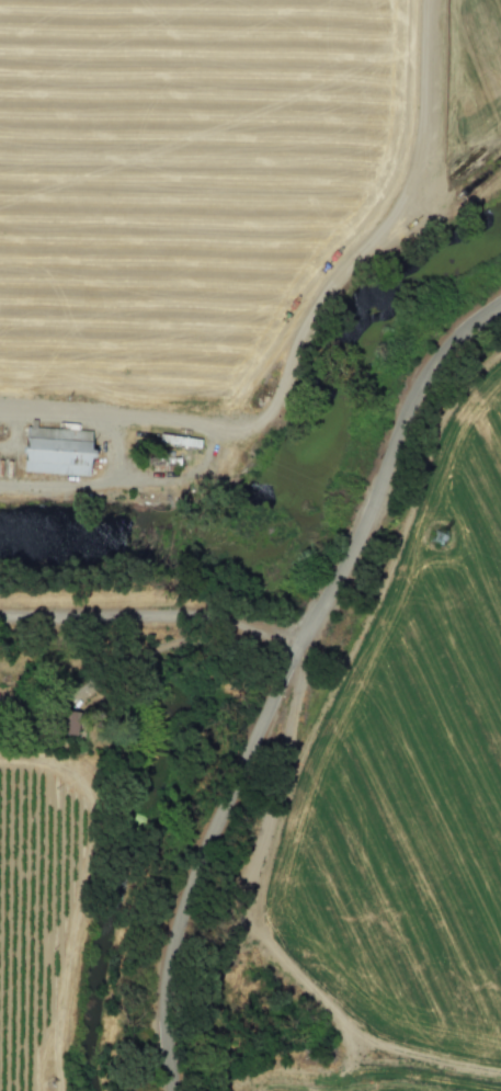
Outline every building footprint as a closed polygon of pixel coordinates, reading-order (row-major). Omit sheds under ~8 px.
[(89,475),(89,457),(91,457),(92,430),(25,427),(24,472),(89,475)]
